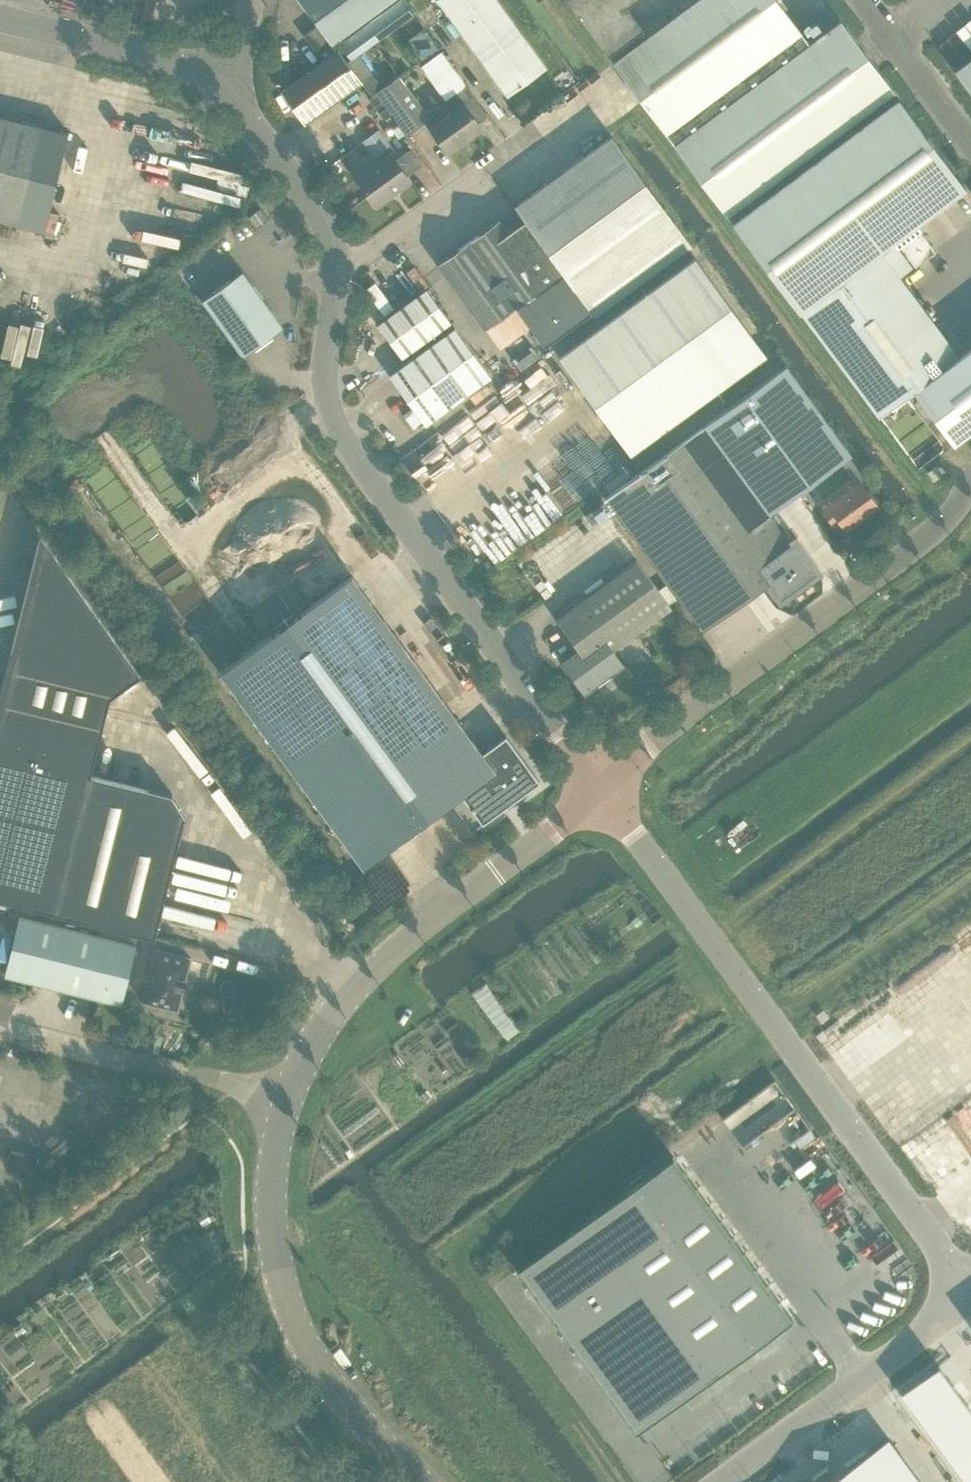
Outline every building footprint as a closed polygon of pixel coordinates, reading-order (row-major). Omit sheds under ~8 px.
[(319,25),(306,34),(320,53),(333,44),(393,0),(301,0),(319,25)] [(474,48),(498,78),(511,95),(551,68),(497,0),(436,0),(474,48)] [(591,33),(608,56),(644,30),(627,7),(636,0),(567,0),(591,33)] [(648,36),(613,62),(666,133),(727,215),(894,91),(841,20),(810,44),(801,33),(777,0),(697,0),(648,36)] [(425,28),(409,40),(425,63),(442,51),(425,28)] [(339,49),(282,91),(305,123),(362,82),(339,49)] [(438,120),(430,108),(426,111),(431,118),(426,122),(429,126),(449,154),(483,129),(477,121),(487,114),(442,51),(425,63),(422,65),(447,99),(446,105),(450,111),(438,120)] [(955,71),(970,92),(970,59),(955,71)] [(407,136),(426,122),(431,118),(426,111),(400,75),(377,92),(407,136)] [(375,93),(369,98),(374,105),(380,101),(375,93)] [(899,98),(733,222),(799,311),(965,187),(899,98)] [(381,101),(375,105),(379,111),(385,107),(381,101)] [(386,107),(380,112),(385,119),(391,114),(386,107)] [(18,225),(45,232),(70,133),(0,116),(0,221),(18,225)] [(379,129),(363,141),(369,150),(377,144),(380,149),(390,143),(379,129)] [(595,316),(692,245),(612,135),(515,206),(526,220),(509,232),(500,219),(469,241),(517,307),(516,308),(545,346),(592,312),(595,316)] [(391,154),(357,179),(377,206),(411,181),(391,154)] [(260,208),(249,216),(257,227),(269,219),(260,208)] [(917,228),(897,243),(915,267),(935,252),(917,228)] [(516,308),(517,307),(469,241),(438,264),(486,330),(516,308)] [(802,314),(825,344),(879,417),(914,391),(953,443),(970,430),(970,348),(960,357),(900,276),(913,266),(896,244),(802,314)] [(699,253),(560,355),(631,452),(770,350),(699,253)] [(243,271),(203,300),(244,356),(284,327),(243,271)] [(427,289),(378,325),(402,357),(451,321),(427,289)] [(40,320),(49,324),(56,307),(47,304),(40,320)] [(9,312),(0,310),(0,331),(5,332),(9,312)] [(455,328),(390,375),(414,407),(404,415),(414,428),(424,421),(426,424),(491,377),(455,328)] [(633,477),(606,497),(607,499),(704,630),(768,583),(769,582),(781,599),(818,572),(795,540),(791,543),(770,513),(849,456),(851,454),(813,402),(786,365),(705,424),(633,477)] [(578,496),(587,489),(574,472),(565,479),(578,496)] [(860,481),(823,508),(834,524),(840,519),(847,530),(879,507),(860,481)] [(0,725),(0,899),(155,938),(185,816),(172,796),(91,775),(110,698),(141,676),(40,534),(39,535),(45,544),(0,725)] [(541,546),(551,563),(568,553),(558,536),(541,546)] [(623,664),(613,651),(672,608),(637,559),(556,618),(574,642),(580,650),(564,662),(585,692),(623,664)] [(482,752),(407,650),(353,576),(222,671),(365,866),(452,802),(473,832),(506,807),(515,801),(541,782),(506,734),(482,752)] [(20,916),(6,974),(123,1003),(137,946),(20,916)] [(178,1010),(191,957),(156,949),(143,1001),(178,1010)] [(491,1048),(527,1027),(497,976),(461,997),(491,1048)] [(661,1412),(671,1404),(672,1406),(792,1318),(673,1155),(517,1270),(584,1361),(586,1360),(637,1430),(646,1423),(648,1426),(664,1415),(661,1412)] [(900,1392),(966,1481),(970,1481),(970,1408),(939,1364),(900,1392)] [(829,1481),(896,1481),(873,1450),(829,1481)]
